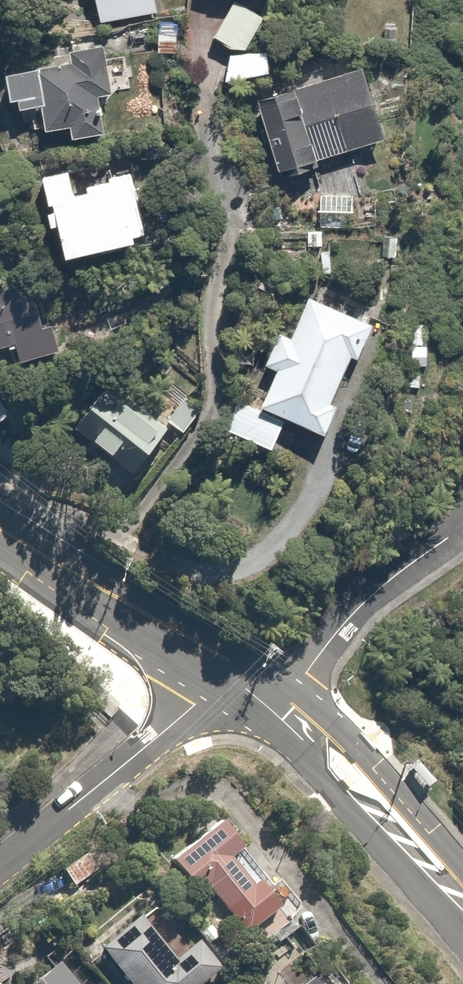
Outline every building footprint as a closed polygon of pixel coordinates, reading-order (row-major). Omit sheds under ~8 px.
[(106,24),(165,13),(163,0),(102,0),(106,24)] [(233,2),(214,39),(249,57),(268,20),(233,2)] [(77,66),(10,79),(17,115),(41,111),(47,139),(75,134),(76,144),(96,140),(90,112),(102,110),(100,96),(115,93),(107,52),(76,58),(77,66)] [(229,57),(229,84),(281,83),(280,57),(229,57)] [(396,143),(371,70),(262,107),(287,180),(396,143)] [(129,152),(40,179),(58,238),(69,234),(79,265),(156,242),(129,152)] [(0,292),(0,363),(3,362),(0,353),(17,347),(22,366),(57,355),(34,281),(0,292)] [(278,455),(290,424),(331,440),(378,321),(314,296),(296,341),(279,335),(266,369),(278,374),(264,410),(245,403),(232,437),(278,455)] [(153,422),(118,391),(81,433),(99,449),(105,442),(122,456),(116,462),(136,479),(177,430),(184,436),(202,416),(177,394),(153,422)] [(248,850),(227,818),(169,856),(198,899),(212,889),(233,921),(221,929),(235,950),(294,911),(274,880),(255,893),(233,860),(248,850)] [(100,867),(89,854),(65,874),(76,887),(100,867)] [(149,923),(108,952),(131,983),(210,983),(225,973),(202,941),(176,960),(149,923)] [(65,966),(45,983),(81,983),(65,966)]
